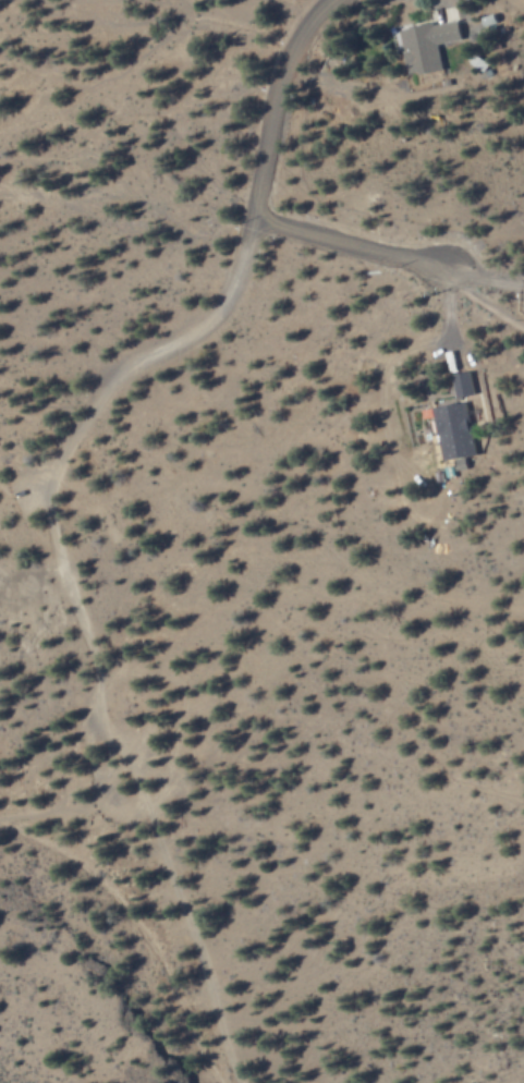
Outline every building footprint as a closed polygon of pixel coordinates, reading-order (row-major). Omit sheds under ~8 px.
[(401,29),(410,75),(443,69),(438,42),(469,36),(465,17),(401,29)] [(469,422),(487,419),(482,386),(472,388),(470,372),(452,374),(456,403),(424,408),(426,418),(435,416),(442,462),(474,457),(469,422)]
